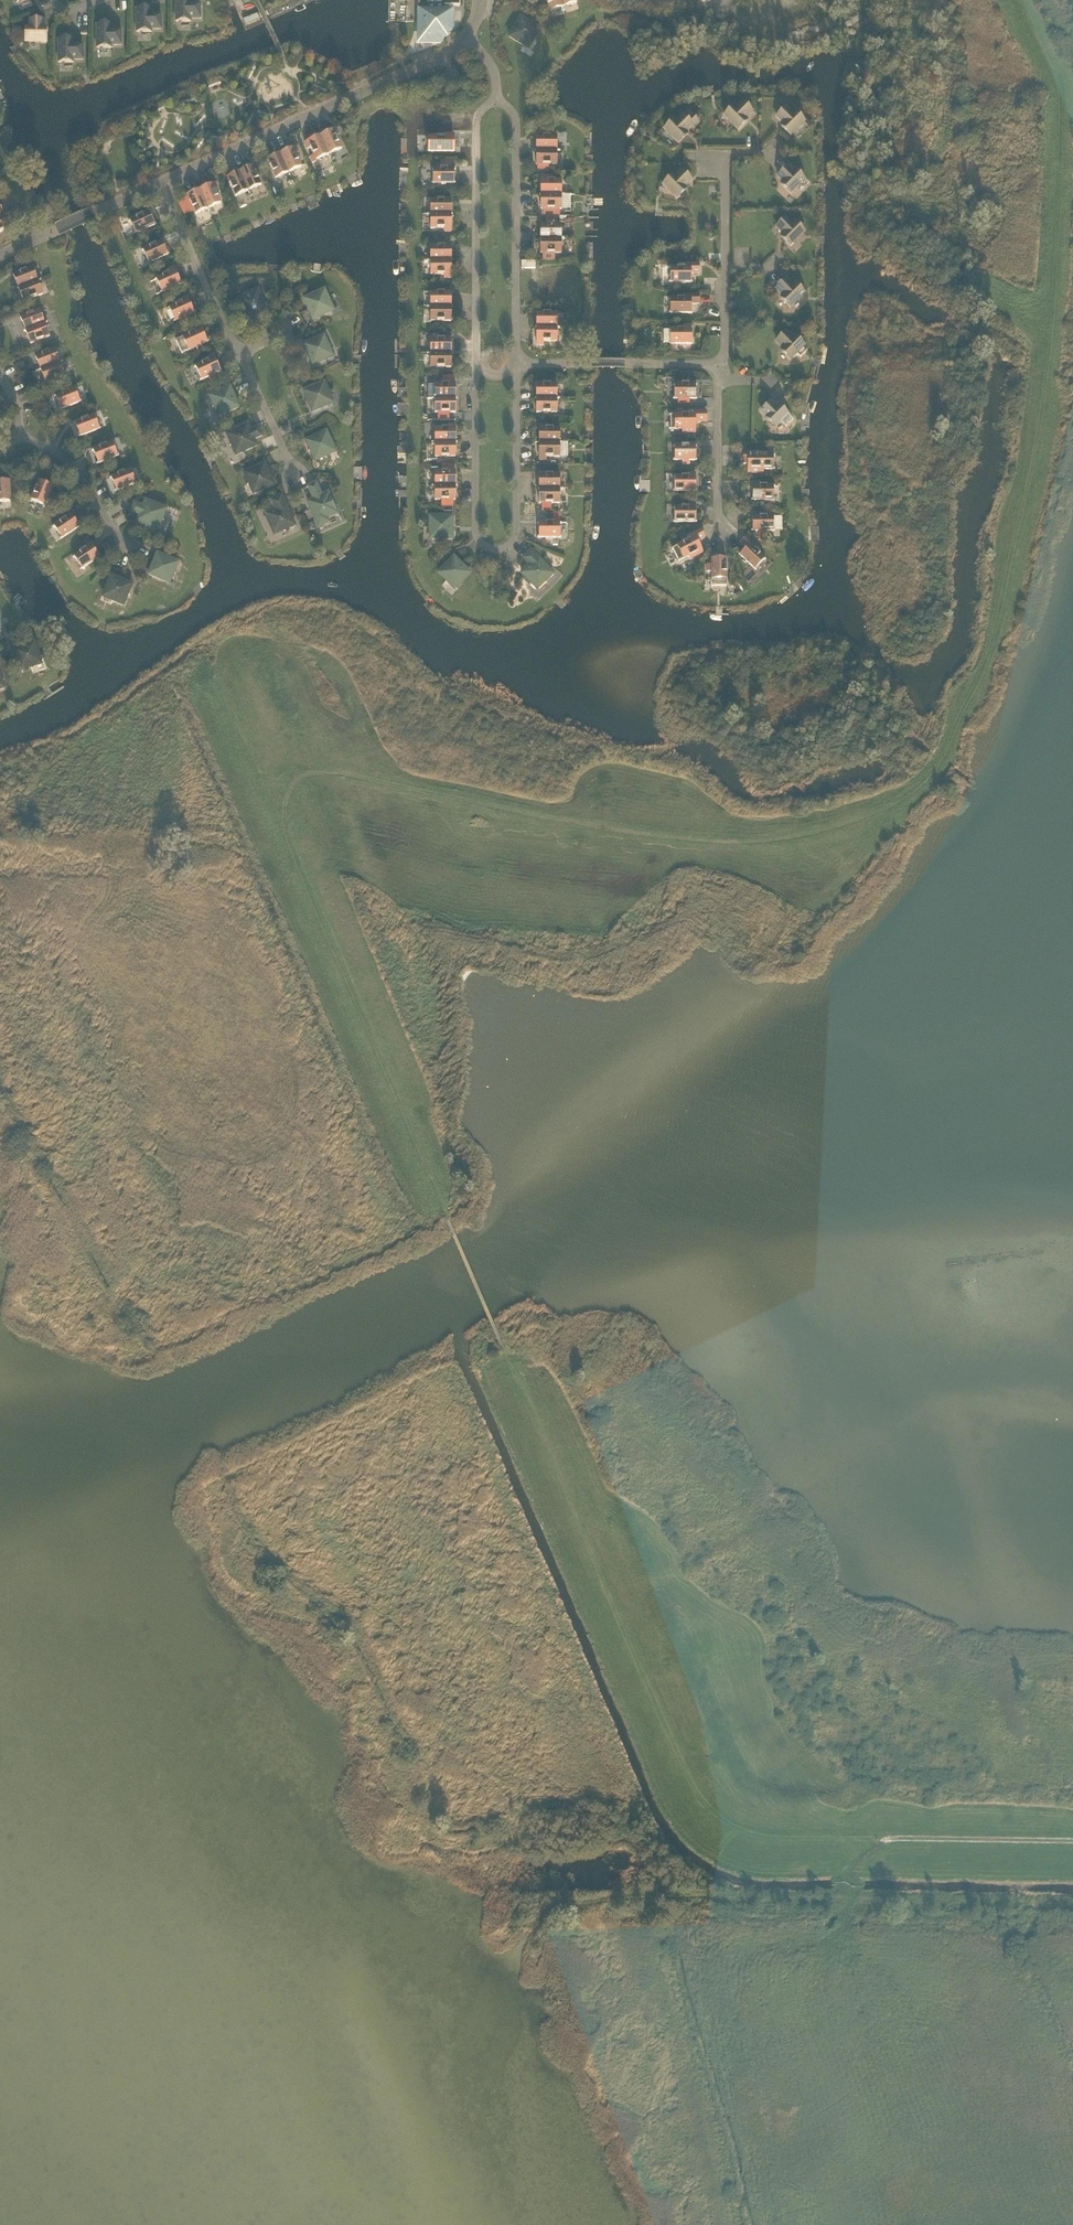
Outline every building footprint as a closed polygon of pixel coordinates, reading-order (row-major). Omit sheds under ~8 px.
[(191,0),(176,0),(176,22),(191,23),(191,20),(200,20),(200,5),(191,5),(191,0)] [(564,8),(561,0),(546,0),(550,12),(564,8)] [(444,11),(444,7),(420,6),(419,43),(440,43),(452,32),(452,11),(444,11)] [(161,16),(151,15),(152,10),(137,10),(137,33),(151,33),(151,30),(161,30),(161,16)] [(540,30),(521,18),(509,37),(529,49),(540,30)] [(46,42),(46,29),(43,29),(43,21),(31,21),(31,29),(26,29),(26,42),(46,42)] [(112,49),(112,46),(121,46),(121,31),(112,31),(112,26),(97,26),(97,49),(112,49)] [(73,63),(73,60),(83,60),(83,46),(73,46),(73,40),(59,40),(59,63),(73,63)] [(736,110),(733,107),(725,116),(739,130),(747,121),(745,119),(752,112),(744,103),(736,110)] [(804,121),(796,113),(793,116),(785,109),(777,117),(784,124),(782,127),(790,135),(804,121)] [(685,132),(692,126),(695,128),(700,123),(693,116),(688,121),(684,116),(677,124),(673,121),(665,129),(679,143),(688,135),(685,132)] [(342,149),(336,137),(339,135),(337,129),(321,137),(329,155),(342,149)] [(429,138),(429,153),(454,153),(454,135),(446,135),(446,138),(429,138)] [(308,150),(311,148),(316,161),(329,155),(321,137),(305,144),(308,150)] [(537,137),(537,151),(557,151),(557,137),(537,137)] [(296,155),(299,153),(297,147),(281,155),(289,173),(302,167),(296,155)] [(557,151),(537,151),(537,165),(557,165),(557,151)] [(268,160),(276,179),(289,173),(281,155),(268,160)] [(240,172),(249,191),(262,186),(253,167),(240,172)] [(784,183),(781,185),(790,194),(804,179),(796,171),(793,174),(787,168),(778,177),(784,183)] [(434,184),(454,184),(454,170),(434,170),(434,184)] [(249,191),(240,172),(227,178),(236,197),(249,191)] [(675,179),(672,176),(664,184),(678,199),(687,190),(684,187),(691,180),(683,172),(675,179)] [(562,181),(541,181),(541,196),(562,196),(562,181)] [(209,209),(221,204),(216,191),(219,190),(216,184),(200,191),(209,209)] [(188,196),(187,196),(196,215),(209,209),(200,191),(188,196)] [(562,196),(541,196),(541,210),(562,210),(562,196)] [(191,213),(185,200),(179,203),(185,216),(191,213)] [(451,202),(452,202),(452,201),(431,201),(431,215),(451,215),(451,202)] [(150,212),(129,222),(135,235),(156,225),(150,212)] [(445,229),(445,232),(451,232),(451,215),(431,215),(431,229),(445,229)] [(10,229),(4,216),(0,218),(0,233),(10,229)] [(790,246),(804,232),(796,223),(793,226),(785,219),(777,228),(784,235),(781,238),(790,246)] [(541,226),(541,240),(562,240),(562,226),(541,226)] [(562,240),(541,240),(541,254),(562,254),(562,240)] [(142,251),(148,264),(169,255),(164,241),(142,251)] [(445,244),(445,247),(431,247),(431,261),(451,261),(451,244),(445,244)] [(431,275),(445,275),(445,279),(451,279),(451,261),(431,261),(431,275)] [(693,282),(691,282),(691,274),(699,274),(699,265),(685,265),(685,268),(669,268),(669,283),(693,283),(693,282)] [(183,284),(182,283),(181,284),(174,268),(168,271),(169,274),(155,280),(161,293),(183,284)] [(19,289),(38,282),(33,269),(14,276),(19,289)] [(790,307),(804,293),(796,285),(793,288),(785,280),(777,289),(784,296),(781,299),(790,307)] [(43,295),(38,282),(19,289),(24,302),(43,295)] [(541,285),(541,302),(549,302),(549,299),(567,299),(567,285),(541,285)] [(247,320),(267,311),(258,290),(243,297),(237,300),(247,320)] [(313,320),(334,311),(325,290),(304,300),(313,320)] [(431,308),(452,308),(451,293),(431,293),(431,308)] [(684,296),(684,299),(669,299),(669,314),(693,314),(693,313),(691,313),(691,304),(699,304),(699,296),(684,296)] [(196,313),(195,312),(194,313),(187,297),(181,300),(182,303),(168,309),(174,323),(196,313)] [(431,322),(452,322),(452,308),(431,308),(431,322)] [(26,332),(45,324),(40,311),(21,318),(26,332)] [(537,328),(557,328),(557,314),(537,314),(537,328)] [(45,324),(26,332),(31,345),(50,337),(45,324)] [(669,331),(663,331),(663,344),(669,344),(669,345),(693,344),(691,344),(691,326),(685,326),(685,330),(669,330),(669,331)] [(537,346),(543,346),(543,342),(557,342),(557,328),(537,328),(537,346)] [(177,341),(183,354),(209,342),(203,329),(177,341)] [(785,333),(777,341),(784,349),(781,351),(790,360),(797,353),(801,357),(807,351),(803,347),(804,346),(796,337),(792,340),(785,333)] [(313,366),(334,357),(324,336),(304,345),(313,366)] [(431,340),(431,354),(451,354),(451,340),(431,340)] [(55,350),(36,357),(41,371),(60,363),(55,350)] [(451,368),(451,354),(431,354),(431,368),(451,368)] [(220,371),(215,360),(213,356),(207,359),(209,362),(195,368),(201,381),(222,371),(220,371)] [(60,363),(41,371),(46,384),(65,376),(60,363)] [(324,383),(304,392),(313,413),(334,403),(324,383)] [(435,399),(456,399),(456,385),(435,385),(435,399)] [(557,385),(537,385),(537,399),(557,399),(557,385)] [(674,385),(674,399),(697,399),(697,385),(674,385)] [(210,396),(215,408),(219,417),(240,408),(230,387),(210,396)] [(77,389),(55,397),(60,411),(82,402),(77,389)] [(770,403),(762,412),(767,418),(766,419),(775,427),(788,415),(779,406),(782,403),(775,397),(770,403)] [(456,399),(435,399),(435,413),(456,413),(456,399)] [(557,399),(537,399),(537,413),(557,413),(557,399)] [(674,415),(671,415),(671,430),(674,430),(682,430),(682,432),(696,432),(696,430),(697,430),(697,429),(696,429),(695,424),(707,424),(707,412),(695,412),(689,412),(689,415),(674,415)] [(79,438),(101,429),(96,416),(74,424),(79,438)] [(251,432),(248,426),(227,435),(236,456),(257,446),(254,440),(262,436),(258,428),(251,432)] [(456,426),(449,426),(449,429),(435,429),(435,443),(456,443),(456,426)] [(560,429),(546,429),(546,426),(540,426),(540,443),(560,443),(560,429)] [(316,462),(336,452),(327,432),(306,441),(316,462)] [(116,439),(120,452),(124,450),(120,437),(116,439)] [(97,465),(119,456),(114,443),(92,451),(97,465)] [(456,457),(456,443),(435,443),(435,457),(456,457)] [(546,461),(546,457),(560,457),(560,443),(540,443),(540,461),(546,461)] [(697,446),(674,446),(674,461),(697,461),(697,446)] [(760,452),(744,452),(744,463),(748,463),(748,474),(763,474),(763,470),(775,470),(775,469),(773,469),(773,456),(775,456),(760,456),(760,452)] [(265,465),(245,474),(254,494),(275,485),(265,465)] [(137,483),(132,470),(110,479),(116,492),(137,483)] [(435,472),(435,487),(456,487),(456,472),(435,472)] [(689,474),(689,477),(674,477),(674,492),(697,492),(697,491),(695,491),(695,474),(689,474)] [(560,475),(539,475),(539,490),(560,490),(560,475)] [(0,481),(0,505),(11,504),(10,480),(0,481)] [(40,481),(31,502),(44,508),(48,500),(51,493),(54,486),(40,481)] [(317,482),(306,487),(313,500),(308,503),(319,527),(329,523),(327,519),(338,514),(329,493),(323,496),(317,482)] [(775,486),(760,486),(760,483),(753,483),(753,500),(752,500),(752,501),(775,501),(775,486)] [(456,501),(456,487),(435,487),(435,501),(456,501)] [(560,490),(539,490),(539,504),(560,504),(560,490)] [(286,505),(281,495),(269,501),(274,511),(265,515),(275,535),(295,526),(286,505)] [(135,504),(132,512),(140,515),(137,522),(158,530),(167,510),(146,501),(143,507),(135,504)] [(675,508),(675,523),(695,523),(696,505),(689,505),(689,508),(675,508)] [(775,517),(760,517),(760,514),(753,514),(753,531),(752,531),(752,532),(775,532),(775,517)] [(61,540),(81,527),(73,515),(53,528),(61,540)] [(453,539),(453,517),(430,517),(430,539),(453,539)] [(538,524),(538,538),(562,538),(562,524),(538,524)] [(671,550),(677,563),(689,557),(691,560),(703,553),(698,542),(705,538),(701,530),(688,537),(690,540),(671,550)] [(766,561),(755,550),(758,547),(747,537),(741,543),(747,549),(741,555),(740,554),(739,555),(756,571),(766,561)] [(93,545),(73,558),(81,570),(101,557),(93,545)] [(545,582),(554,574),(532,551),(524,559),(530,565),(522,574),(536,588),(544,581),(545,582)] [(149,575),(170,584),(179,563),(158,554),(149,575)] [(455,590),(471,574),(455,558),(439,574),(455,590)] [(712,565),(708,565),(708,572),(712,572),(712,581),(712,586),(727,586),(727,581),(726,558),(712,558),(712,565)] [(103,597),(124,606),(133,585),(112,576),(103,597)] [(13,650),(21,672),(42,664),(35,643),(13,650)]
